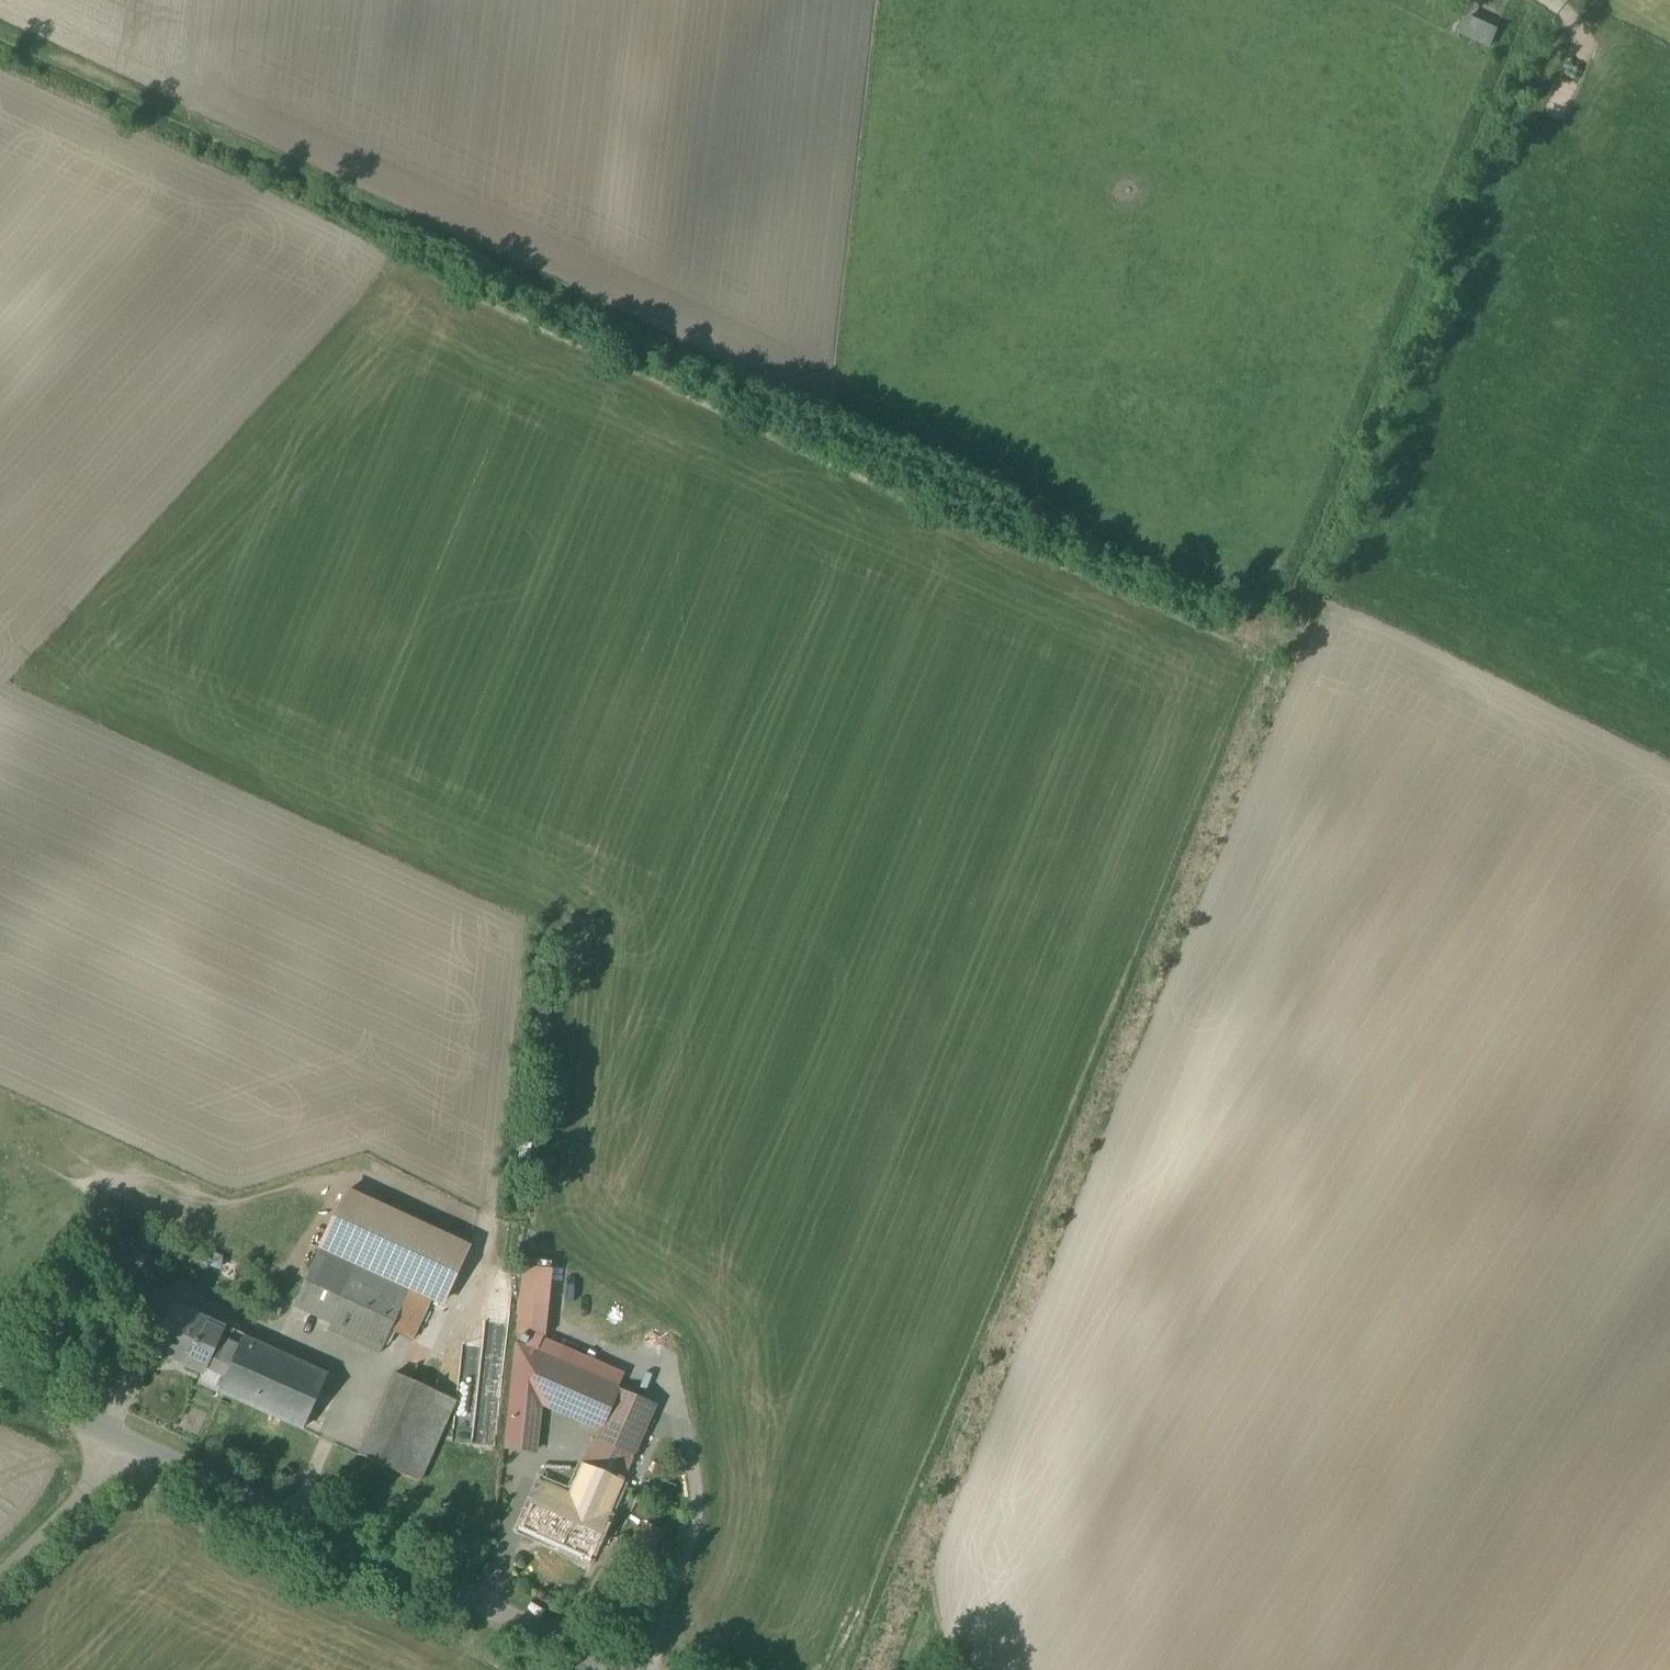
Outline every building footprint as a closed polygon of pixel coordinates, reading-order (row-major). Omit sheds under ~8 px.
[(467,1248),(346,1192),(293,1305),(332,1323),(328,1330),(380,1354),(391,1332),(411,1341),(431,1299),(441,1303),(467,1248)] [(622,1485),(655,1407),(595,1380),(538,1355),(545,1337),(549,1292),(523,1291),(517,1346),(509,1422),(506,1449),(535,1451),(540,1403),(600,1429),(583,1468),(622,1485)] [(222,1331),(173,1308),(154,1350),(203,1373),(206,1366),(226,1376),(239,1348),(218,1339),(222,1331)] [(243,1340),(239,1348),(226,1376),(218,1392),(302,1430),(326,1377),(243,1340)] [(455,1401),(394,1374),(358,1455),(418,1482),(455,1401)] [(622,1485),(583,1468),(570,1498),(540,1485),(521,1529),(589,1559),(622,1485)] [(662,1534),(644,1526),(628,1561),(647,1569),(662,1534)]
